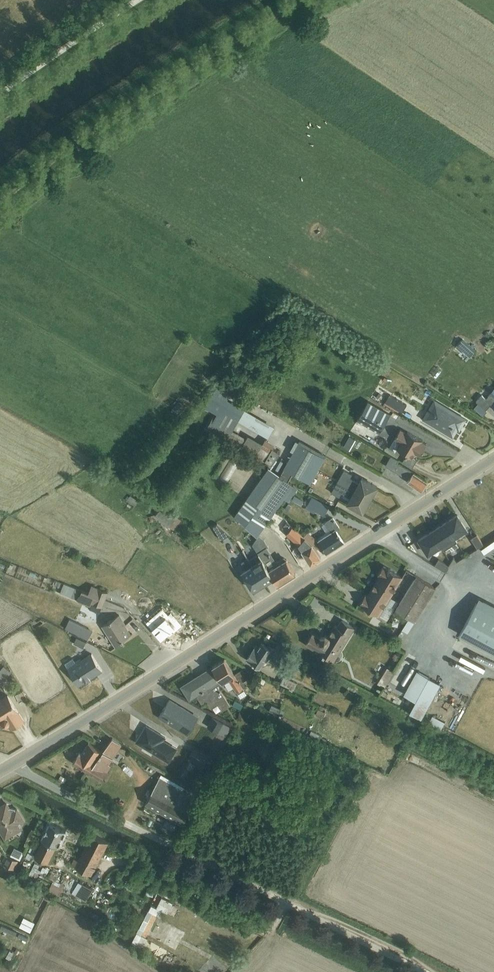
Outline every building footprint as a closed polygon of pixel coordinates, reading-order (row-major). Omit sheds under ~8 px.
[(457,345),(456,346),(461,351),(463,350),(470,356),(476,350),(463,339),(457,345)] [(415,385),(415,396),(423,396),(423,386),(415,385)] [(486,409),(491,403),(493,406),(493,388),(490,393),(491,394),(486,398),(482,395),(477,401),(478,403),(486,409)] [(215,391),(207,406),(215,411),(213,415),(214,415),(207,428),(216,434),(227,439),(272,464),(280,452),(273,447),(275,444),(265,438),(262,443),(249,435),(247,438),(235,431),(228,427),(224,425),(226,423),(230,417),(235,419),(238,421),(238,420),(268,437),(275,426),(253,414),(215,391)] [(390,394),(385,401),(402,412),(407,404),(390,394)] [(434,399),(423,418),(453,436),(460,424),(462,425),(466,419),(434,399)] [(178,401),(170,410),(175,415),(184,406),(178,401)] [(369,401),(357,420),(380,432),(391,413),(369,401)] [(486,409),(478,403),(474,408),(483,415),(487,411),(486,409)] [(297,404),(293,410),(304,416),(308,410),(297,404)] [(412,458),(413,457),(416,452),(420,455),(427,444),(423,441),(423,440),(408,431),(407,432),(401,429),(395,438),(389,447),(395,451),(397,449),(406,455),(412,458)] [(285,499),(294,486),(288,481),(293,473),(310,483),(318,470),(325,457),(326,454),(298,438),(297,440),(296,439),(290,449),(293,451),(280,474),(269,467),(235,515),(257,537),(266,524),(272,517),(276,510),(285,499)] [(412,458),(406,455),(402,462),(412,467),(417,459),(413,457),(412,458)] [(391,456),(386,466),(403,476),(403,475),(410,478),(407,481),(421,491),(427,481),(398,462),(399,460),(391,456)] [(338,481),(332,492),(340,496),(342,492),(350,497),(347,502),(363,511),(377,486),(361,477),(359,482),(350,478),(352,473),(344,469),(338,481)] [(294,486),(285,499),(288,501),(298,488),(294,486)] [(294,494),(292,498),(302,504),(304,500),(294,494)] [(130,495),(127,500),(136,506),(139,501),(130,495)] [(309,495),(304,504),(307,505),(306,508),(315,513),(316,511),(324,516),(330,506),(309,495)] [(163,505),(155,515),(174,529),(182,519),(163,505)] [(445,522),(454,537),(467,529),(457,514),(445,522)] [(328,533),(318,539),(327,553),(344,542),(336,530),(341,527),(334,517),(322,525),(328,533)] [(313,545),(304,536),(288,521),(282,527),(285,530),(284,531),(287,533),(286,533),(299,544),(311,563),(321,556),(313,545)] [(440,544),(441,546),(444,549),(457,541),(456,539),(454,537),(445,522),(432,531),(434,534),(437,540),(440,544)] [(215,525),(213,526),(221,539),(227,536),(230,534),(225,530),(218,523),(215,525)] [(304,536),(313,545),(318,540),(308,531),(304,536)] [(434,534),(432,531),(419,539),(420,540),(429,554),(441,546),(440,544),(437,540),(434,534)] [(472,537),(471,537),(472,539),(473,541),(477,547),(478,546),(483,543),(482,541),(481,539),(477,533),(472,537)] [(259,553),(274,577),(278,584),(296,573),(285,556),(278,560),(277,559),(276,560),(267,546),(269,546),(264,539),(259,535),(256,539),(255,541),(253,544),(259,553)] [(249,560),(265,583),(274,577),(259,553),(249,560)] [(265,583),(249,560),(248,557),(247,558),(242,561),(246,568),(242,570),(254,590),(265,583)] [(438,558),(435,564),(445,570),(449,564),(438,558)] [(366,594),(360,603),(379,615),(403,576),(384,564),(378,575),(379,576),(368,595),(366,594)] [(417,575),(396,608),(409,616),(402,628),(408,632),(436,587),(417,575)] [(106,599),(89,593),(64,583),(60,592),(78,599),(77,600),(91,605),(90,608),(99,612),(102,606),(103,606),(106,599)] [(89,593),(106,599),(109,591),(92,584),(89,593)] [(460,633),(493,651),(493,604),(490,603),(479,597),(460,633)] [(120,614),(103,625),(117,647),(125,641),(124,639),(133,633),(120,614)] [(161,625),(171,643),(191,633),(181,614),(161,625)] [(70,618),(65,627),(88,638),(92,629),(70,618)] [(313,632),(306,644),(335,660),(355,627),(342,619),(337,625),(334,623),(327,634),(326,633),(320,635),(320,636),(313,632)] [(77,637),(74,643),(83,647),(86,641),(77,637)] [(257,644),(248,658),(261,667),(265,660),(268,662),(276,649),(269,644),(268,646),(262,642),(259,646),(257,644)] [(73,658),(65,663),(79,685),(86,680),(86,681),(91,678),(91,677),(103,670),(92,653),(81,659),(80,657),(75,661),(73,658)] [(216,670),(223,681),(228,678),(241,697),(247,693),(244,688),(247,686),(244,681),(249,677),(243,668),(234,673),(225,658),(213,666),(216,670)] [(385,665),(376,681),(385,686),(394,670),(385,665)] [(1,684),(12,672),(4,666),(0,670),(0,683),(1,684)] [(210,673),(216,670),(213,666),(203,672),(209,683),(214,680),(210,673)] [(312,666),(309,674),(320,679),(324,672),(312,666)] [(417,669),(404,693),(416,700),(410,711),(422,717),(441,682),(417,669)] [(209,683),(203,672),(182,686),(191,700),(198,696),(202,703),(207,700),(212,707),(219,703),(223,709),(231,704),(218,684),(223,681),(216,670),(210,673),(214,680),(209,683)] [(284,675),(280,682),(294,689),(297,682),(284,675)] [(10,697),(8,694),(0,699),(0,703),(10,697)] [(0,703),(0,723),(2,722),(4,724),(7,725),(9,724),(12,728),(24,720),(10,697),(0,703)] [(170,698),(159,717),(188,734),(199,716),(170,698)] [(235,699),(232,704),(241,708),(243,703),(235,699)] [(272,703),(269,710),(283,716),(286,709),(282,707),(281,708),(272,703)] [(433,715),(429,722),(441,728),(445,721),(433,715)] [(213,716),(208,725),(226,735),(231,726),(213,716)] [(145,727),(137,741),(170,761),(178,747),(165,739),(166,737),(150,726),(148,729),(145,727)] [(312,729),(310,734),(319,738),(321,734),(312,729)] [(103,750),(89,771),(103,780),(110,770),(108,769),(112,763),(110,761),(122,744),(112,737),(103,750)] [(89,771),(103,750),(89,742),(82,752),(80,751),(74,763),(89,771)] [(195,746),(188,757),(209,770),(216,759),(195,746)] [(161,776),(146,802),(183,823),(198,797),(161,776)] [(0,807),(0,828),(6,839),(24,828),(21,824),(20,822),(24,820),(17,809),(16,809),(15,808),(10,806),(9,807),(7,803),(0,807)] [(43,838),(34,856),(48,863),(57,845),(58,846),(66,829),(50,821),(42,838),(43,838)] [(75,858),(71,864),(91,874),(108,842),(93,833),(78,860),(75,858)] [(15,847),(11,855),(21,859),(25,852),(15,847)] [(9,856),(4,864),(14,869),(18,861),(9,856)] [(54,880),(49,890),(60,895),(65,884),(56,880),(60,873),(53,870),(49,877),(54,880)] [(72,890),(71,893),(74,895),(75,894),(86,901),(93,888),(82,882),(75,892),(72,890)] [(158,896),(153,906),(159,910),(165,900),(158,896)] [(33,898),(27,909),(34,913),(40,901),(33,898)] [(10,949),(6,956),(10,959),(14,952),(10,949)] [(219,954),(217,958),(225,962),(227,957),(219,954)]
